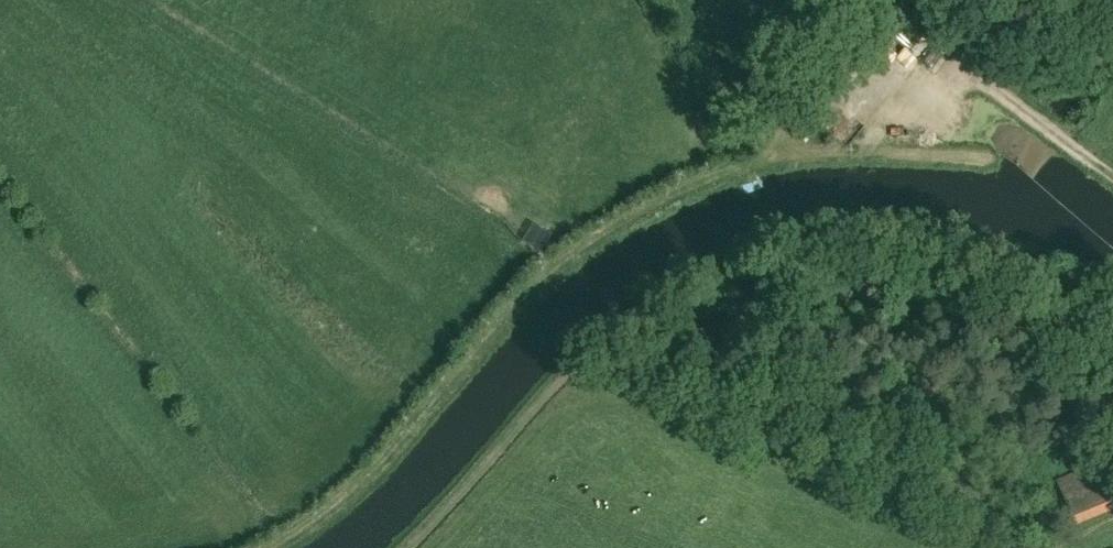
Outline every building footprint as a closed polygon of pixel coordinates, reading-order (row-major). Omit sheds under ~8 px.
[(1074,525),(1112,510),(1112,457),(1055,480),(1074,525)]
